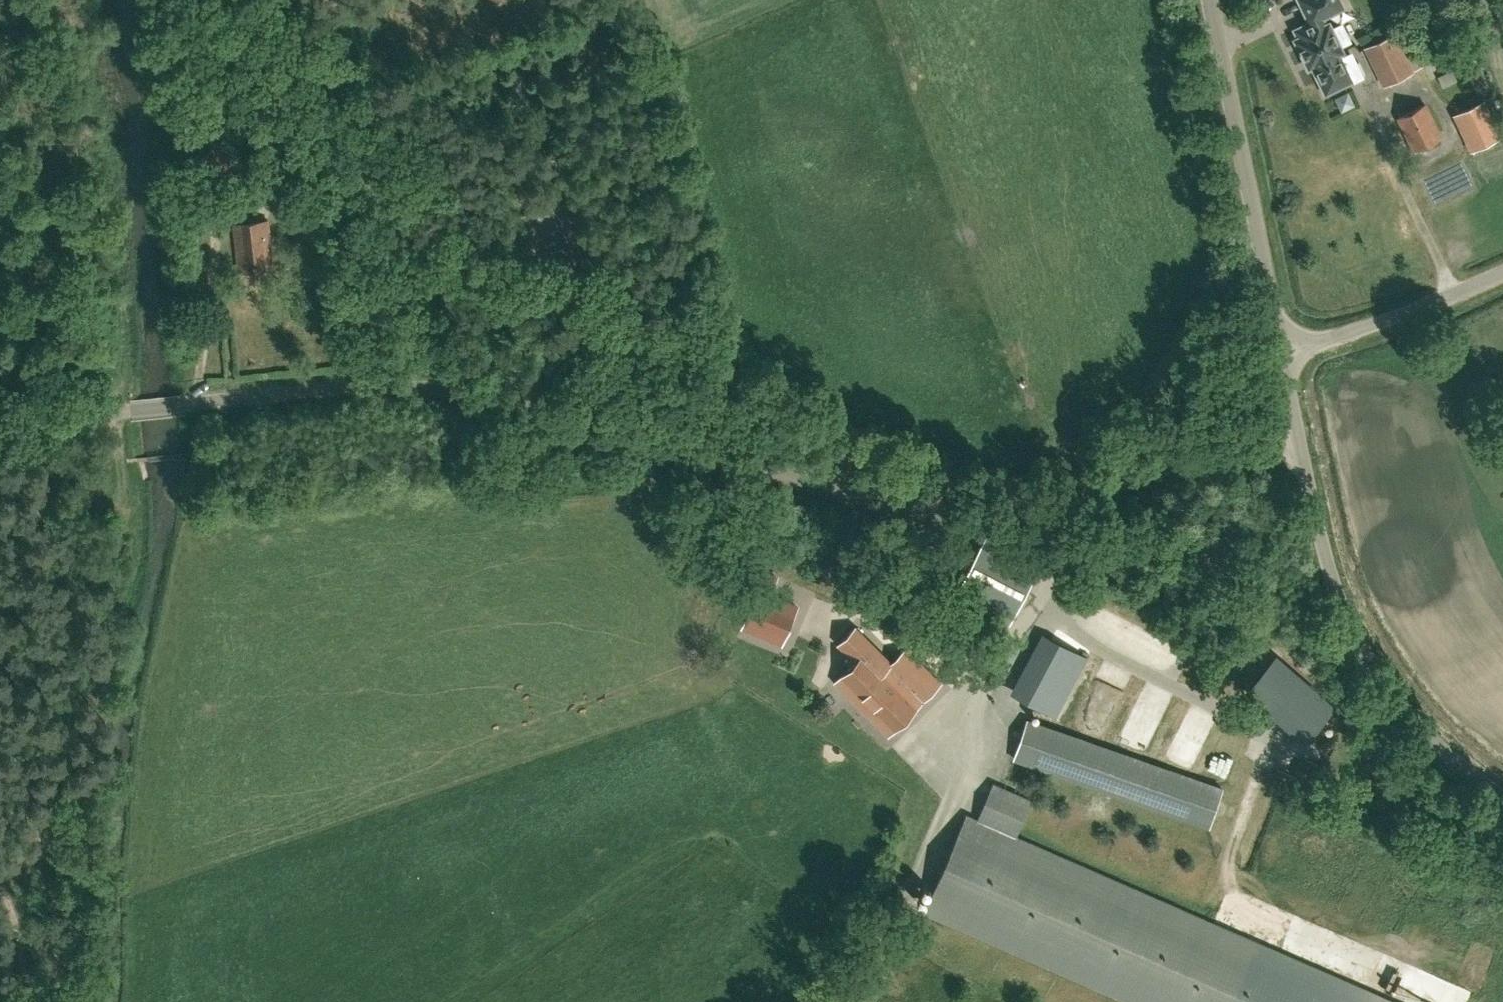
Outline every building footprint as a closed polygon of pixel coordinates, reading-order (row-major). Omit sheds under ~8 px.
[(1325,94),(1361,76),(1350,54),(1341,58),(1339,53),(1342,51),(1339,45),(1348,40),(1340,25),(1331,30),(1328,23),(1324,24),(1321,18),(1342,7),(1339,0),(1298,0),(1309,23),(1294,30),(1298,38),(1294,40),(1308,68),(1311,67),(1325,94)] [(1406,28),(1396,32),(1365,47),(1383,86),(1415,71),(1415,70),(1425,65),(1406,28)] [(1501,137),(1484,100),(1455,114),(1473,150),(1501,137)] [(1443,138),(1427,103),(1397,117),(1414,152),(1443,138)] [(217,177),(234,159),(217,144),(200,163),(217,177)] [(532,255),(562,246),(550,208),(520,218),(532,255)] [(274,267),(269,221),(234,225),(239,271),(251,270),(252,274),(262,273),(261,269),(274,267)] [(1040,563),(987,536),(956,595),(1009,623),(1040,563)] [(798,607),(770,594),(777,577),(759,569),(751,587),(759,591),(750,613),(744,627),(782,643),(792,620),(798,607)] [(941,684),(908,649),(893,663),(856,627),(839,644),(856,660),(837,680),(889,734),(941,684)] [(1009,690),(1058,716),(1089,659),(1040,633),(1009,690)] [(1015,758),(1210,827),(1223,789),(1028,720),(1015,758)] [(1031,800),(994,784),(978,820),(967,815),(924,913),(1127,1001),(1342,1001),(1350,983),(1015,836),(1031,800)]
